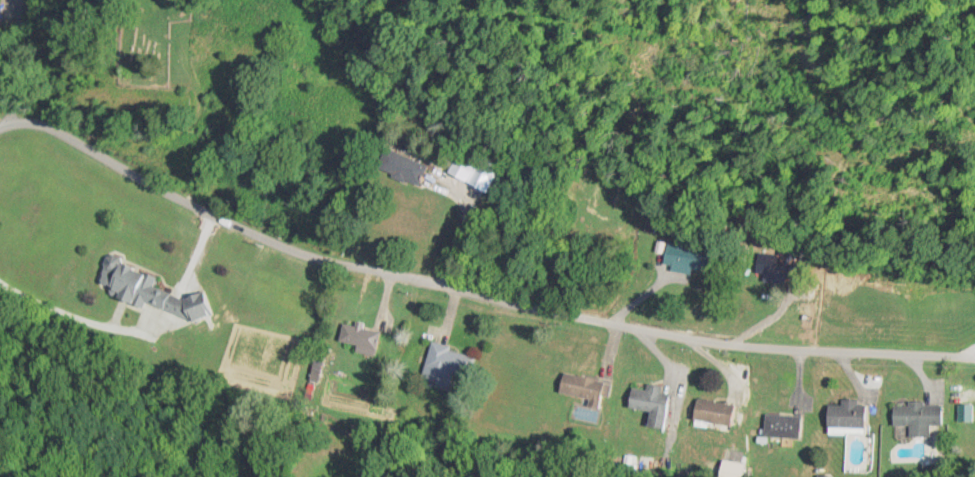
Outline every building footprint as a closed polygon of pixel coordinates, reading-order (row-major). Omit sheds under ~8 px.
[(376,169),(415,187),(426,166),(386,147),(376,169)] [(474,185),(483,189),(489,178),(480,173),(474,185)] [(707,274),(710,249),(666,243),(663,268),(707,274)] [(212,314),(204,289),(181,297),(153,287),(157,276),(123,265),(121,258),(112,255),(107,257),(98,284),(106,287),(110,297),(140,307),(146,305),(192,321),(212,314)] [(376,352),(380,331),(342,323),(338,344),(376,352)] [(421,382),(462,392),(472,353),(431,343),(421,382)] [(608,382),(560,373),(557,394),(587,399),(585,408),(603,411),(608,382)] [(668,394),(661,393),(662,387),(646,384),(645,390),(630,388),(626,408),(648,412),(645,427),(661,430),(668,394)] [(691,419),(730,426),(734,406),(695,399),(691,419)] [(834,432),(865,432),(865,401),(841,401),(841,405),(826,405),(826,428),(834,428),(834,432)] [(909,437),(928,437),(929,425),(941,425),(942,404),(892,403),(891,426),(909,426),(909,437)] [(763,438),(799,438),(799,415),(763,415),(763,438)]
